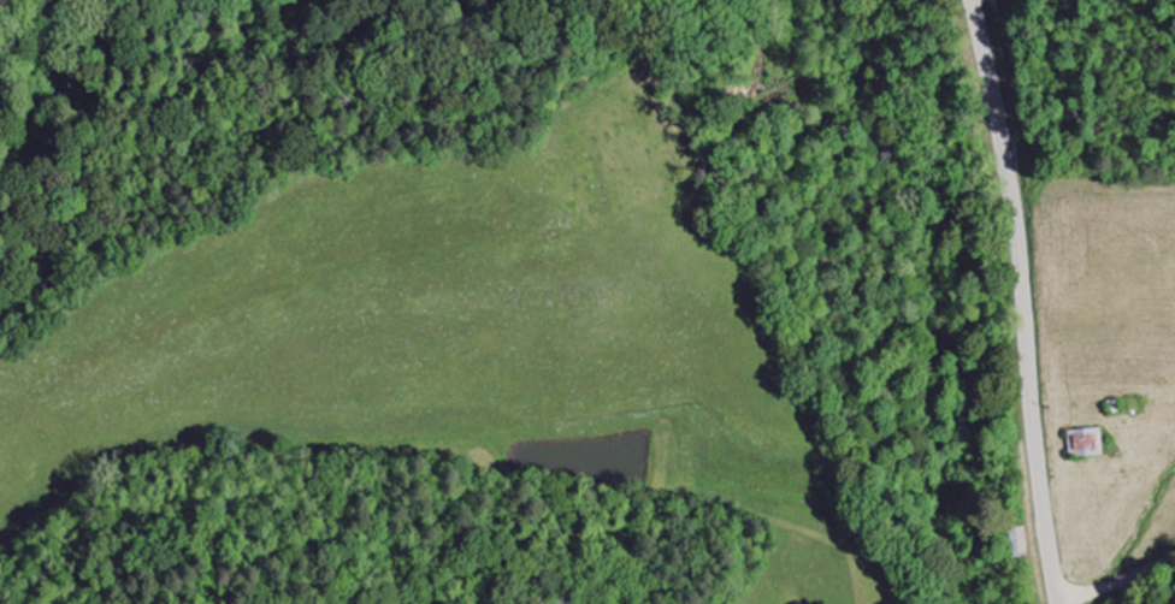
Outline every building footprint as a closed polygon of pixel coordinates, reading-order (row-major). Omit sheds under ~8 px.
[(1068,430),(1068,444),(1073,443),(1074,457),(1088,457),(1087,451),(1102,450),(1101,429),(1087,430),(1087,429),(1068,430)]
